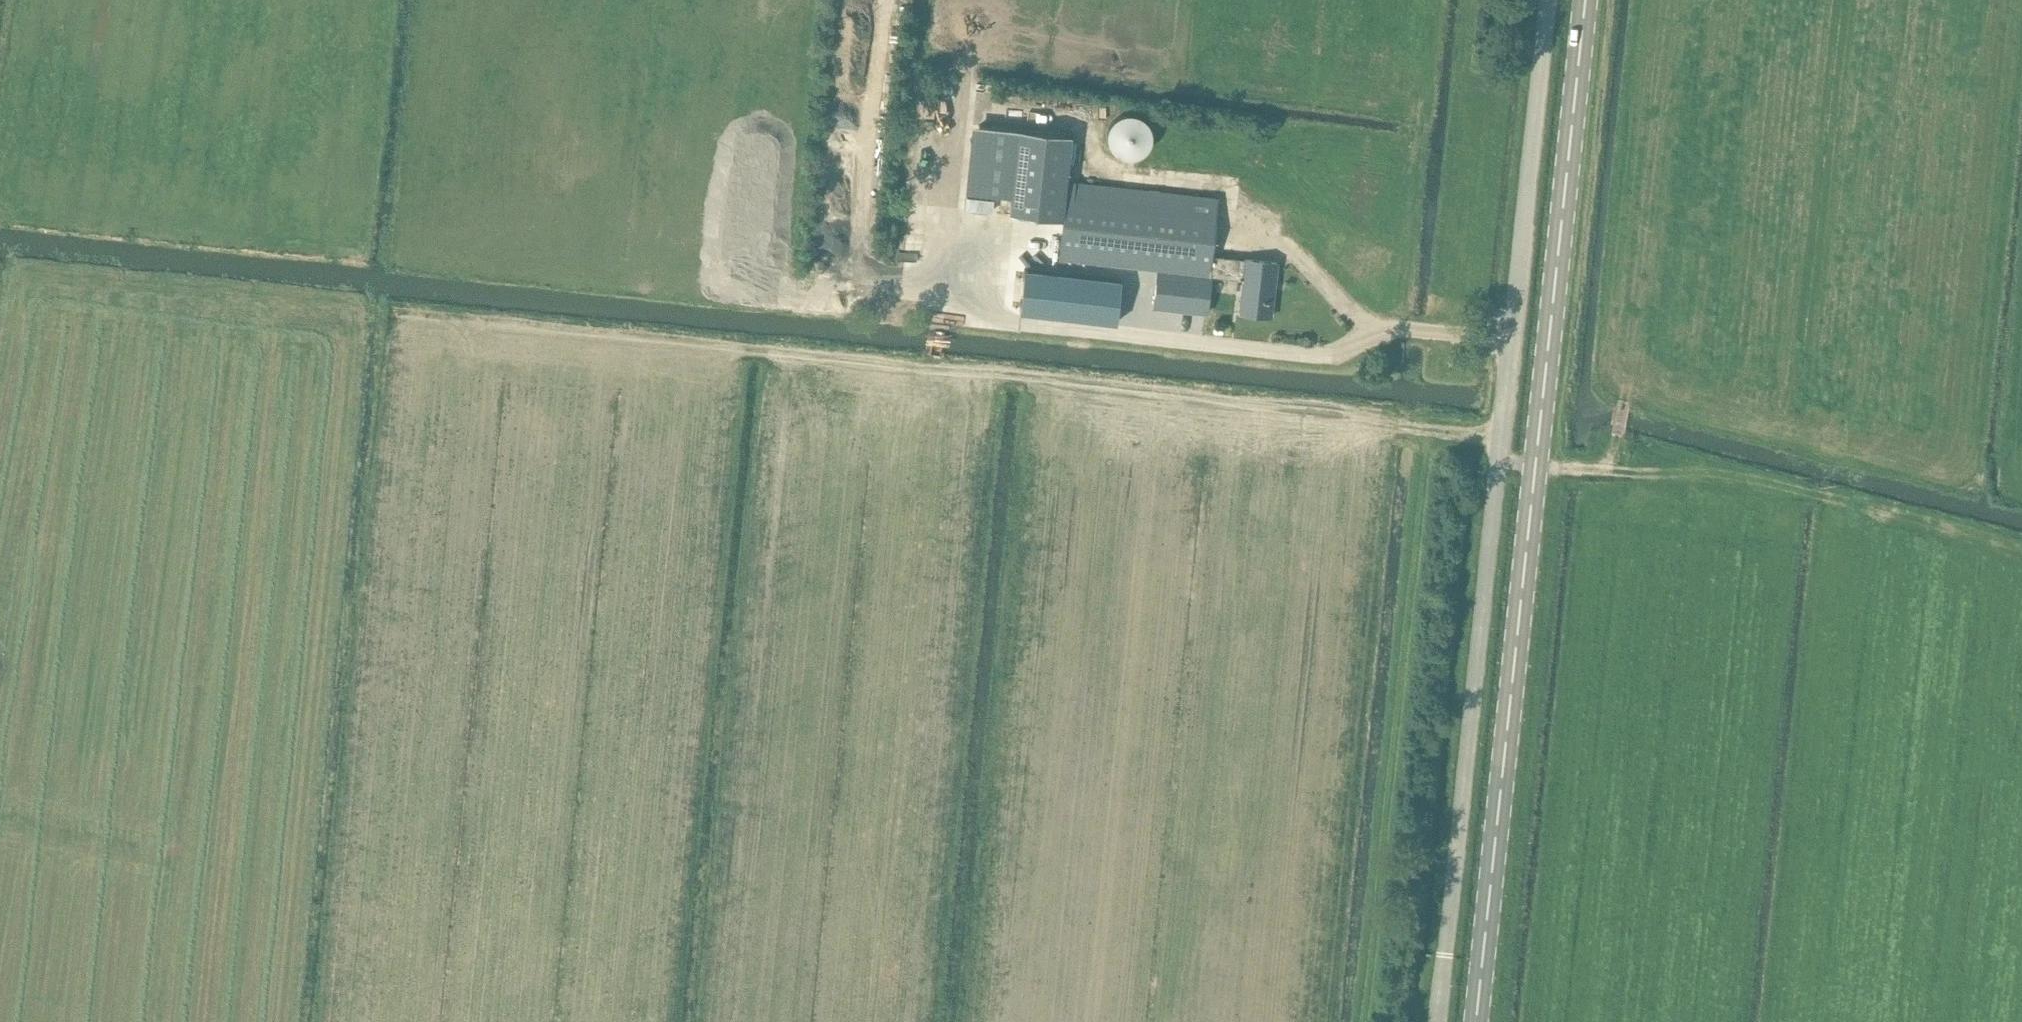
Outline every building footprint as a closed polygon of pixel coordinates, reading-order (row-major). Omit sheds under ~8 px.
[(1123,111),(1110,144),(1143,157),(1156,123),(1123,111)] [(1009,213),(1063,220),(1071,135),(1018,129),(1018,128),(978,124),(970,193),(1011,198),(1009,213)] [(1240,313),(1270,317),(1276,263),(1212,256),(1218,197),(1068,180),(1058,260),(1157,271),(1153,307),(1207,313),(1211,276),(1243,279),(1240,313)] [(1102,310),(1119,311),(1121,276),(1023,271),(1020,312),(1102,316),(1102,310)]
